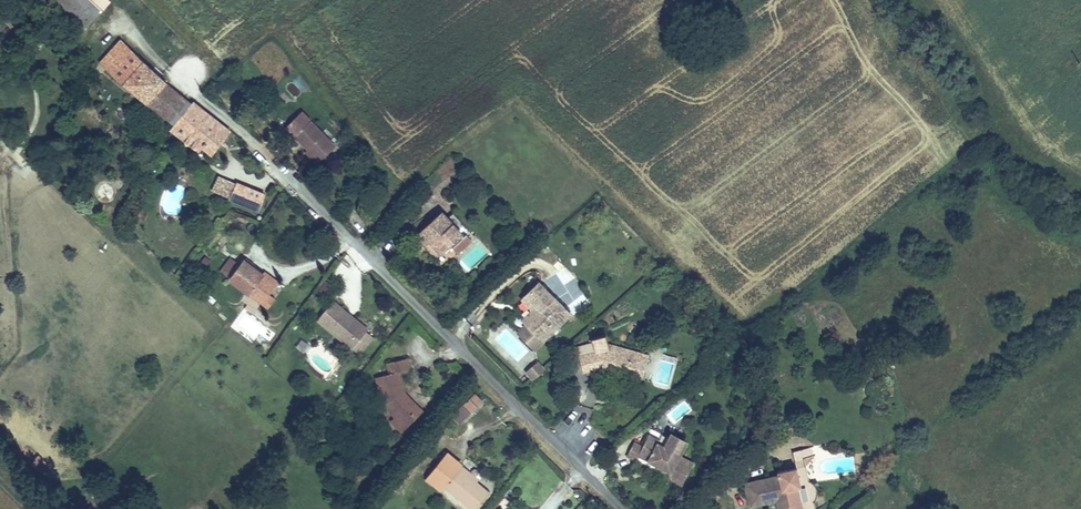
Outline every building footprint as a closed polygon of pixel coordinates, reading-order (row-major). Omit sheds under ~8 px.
[(66,10),(69,12),(78,3),(75,0),(65,0),(62,4),(66,10)] [(78,3),(88,13),(103,0),(75,0),(78,3)] [(124,95),(168,128),(188,105),(153,78),(118,43),(96,69),(124,95)] [(188,105),(168,128),(198,151),(200,149),(205,150),(209,147),(211,150),(225,133),(188,105)] [(315,123),(301,133),(311,147),(323,160),(335,149),(315,123)] [(323,160),(311,147),(307,153),(316,166),(323,160)] [(238,203),(253,211),(260,197),(245,189),(238,203)] [(415,232),(425,242),(428,238),(441,249),(458,231),(463,234),(469,227),(452,209),(445,215),(440,210),(415,232)] [(428,238),(425,242),(436,253),(441,249),(428,238)] [(223,253),(210,270),(220,275),(230,259),(223,253)] [(230,259),(220,275),(251,300),(260,289),(264,283),(254,273),(243,265),(244,262),(235,253),(230,259)] [(254,273),(264,283),(267,278),(257,269),(254,273)] [(538,304),(525,319),(541,335),(568,308),(537,278),(526,289),(538,304)] [(259,306),(266,293),(260,289),(251,300),(259,306)] [(521,314),(525,319),(538,304),(526,289),(522,293),(531,304),(521,314)] [(316,315),(347,344),(361,331),(365,326),(334,297),(316,315)] [(361,331),(347,344),(355,353),(369,338),(361,331)] [(649,361),(606,347),(604,350),(579,355),(583,373),(601,368),(642,382),(649,361)] [(380,406),(394,418),(399,424),(415,407),(401,392),(397,374),(407,372),(405,359),(386,364),(388,374),(373,378),(380,406)] [(534,361),(522,374),(532,382),(544,369),(534,361)] [(464,406),(474,415),(484,402),(476,392),(464,406)] [(455,416),(466,424),(474,415),(464,406),(455,416)] [(399,424),(394,418),(390,424),(398,433),(420,411),(415,407),(399,424)] [(638,442),(629,438),(622,451),(631,456),(633,451),(666,468),(663,473),(677,480),(685,466),(671,459),(680,442),(665,433),(659,444),(653,441),(655,437),(644,431),(638,442)] [(796,441),(786,444),(790,457),(772,463),(773,467),(739,476),(743,491),(777,482),(785,508),(812,500),(810,489),(814,486),(813,476),(805,467),(796,441)] [(472,467),(451,451),(430,475),(445,488),(449,485),(477,508),(493,491),(471,473),(472,467)] [(785,508),(777,482),(743,491),(746,499),(770,493),(776,508),(781,508),(785,508)]
